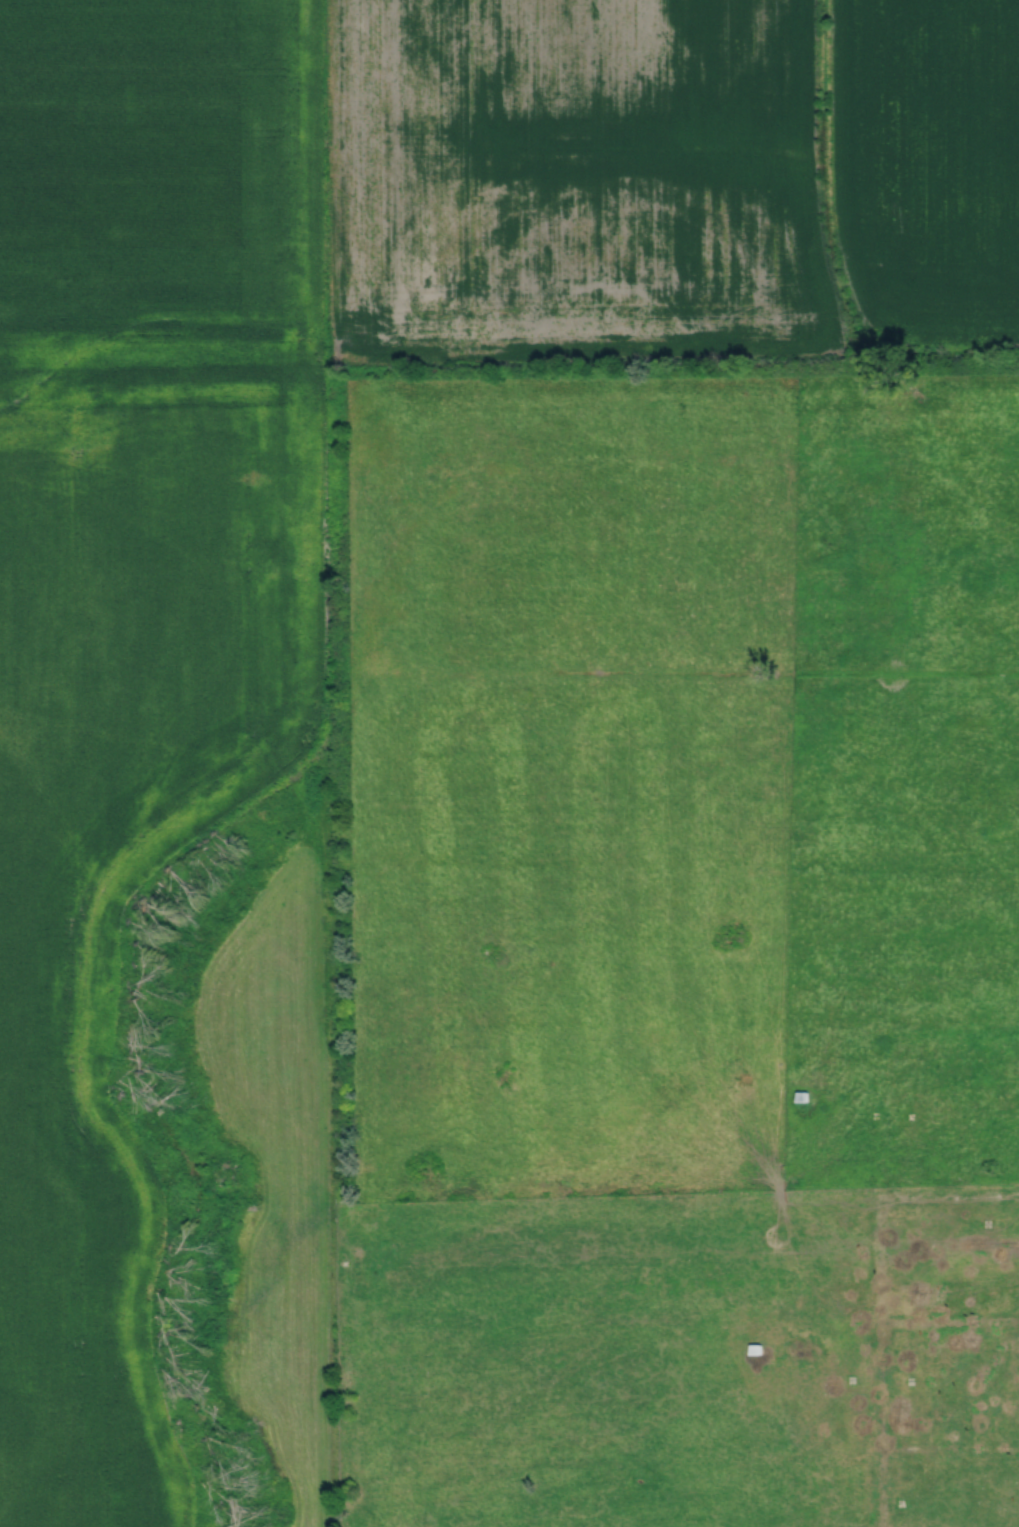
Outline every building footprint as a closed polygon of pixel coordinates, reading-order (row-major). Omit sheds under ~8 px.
[(795,1091),(795,1101),(806,1101),(806,1091),(795,1091)] [(748,1345),(749,1355),(759,1355),(759,1344),(748,1345)]
